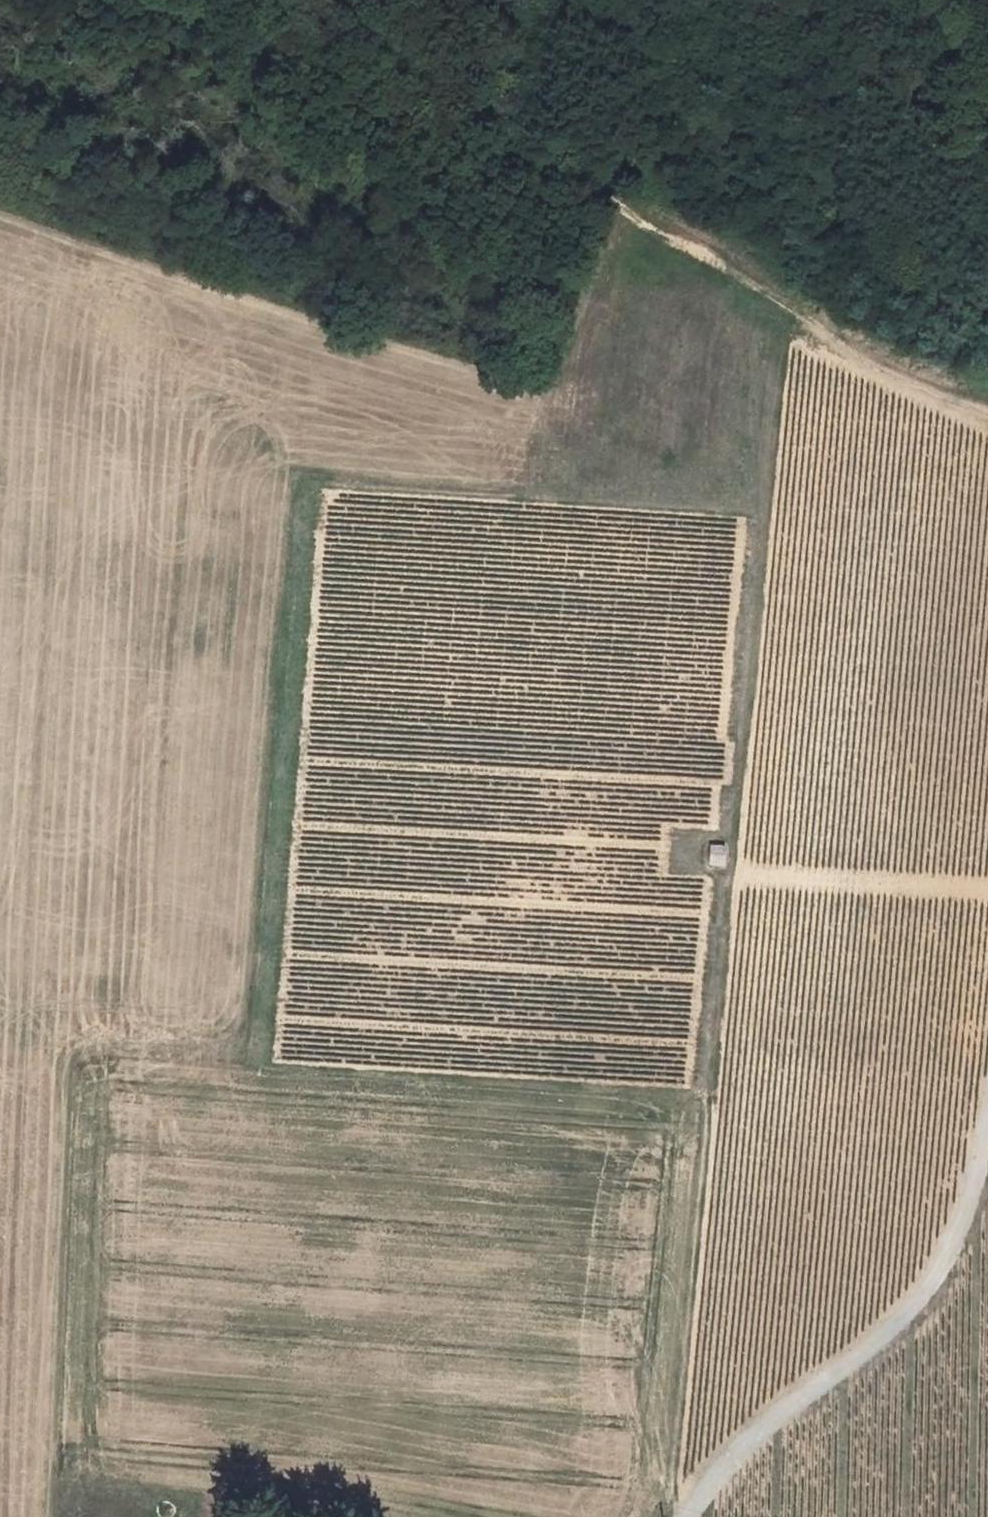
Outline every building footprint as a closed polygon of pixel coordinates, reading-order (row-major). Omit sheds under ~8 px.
[(705,845),(705,863),(723,864),(723,845),(705,845)]
